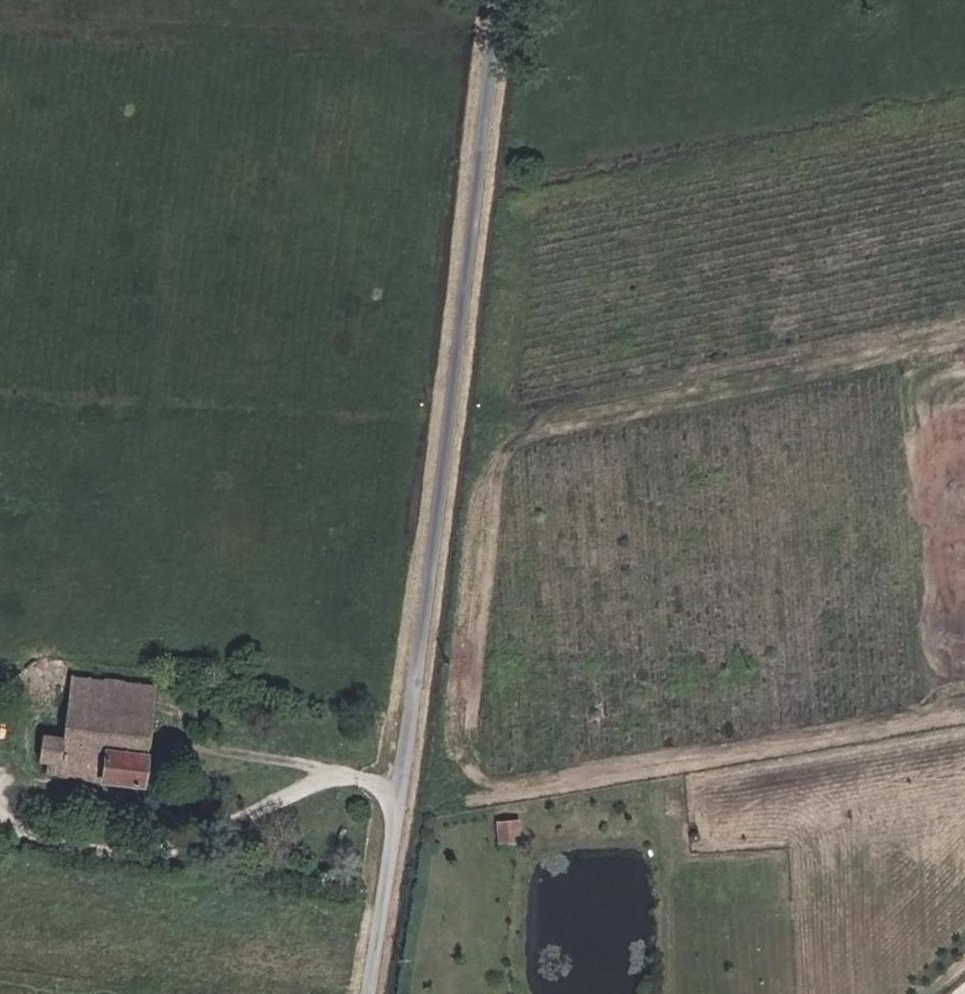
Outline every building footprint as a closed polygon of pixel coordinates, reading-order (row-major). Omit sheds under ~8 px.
[(157,768),(159,745),(167,666),(65,654),(59,703),(77,706),(75,724),(56,723),(54,744),(63,745),(61,757),(157,768)]
